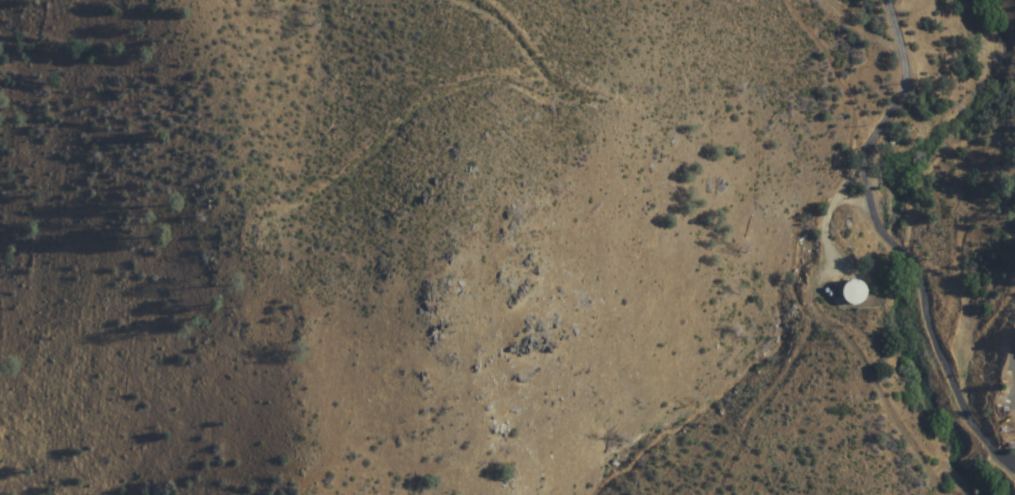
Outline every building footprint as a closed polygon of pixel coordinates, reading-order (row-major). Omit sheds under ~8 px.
[(848,304),(866,304),(866,282),(848,282),(848,304)]
